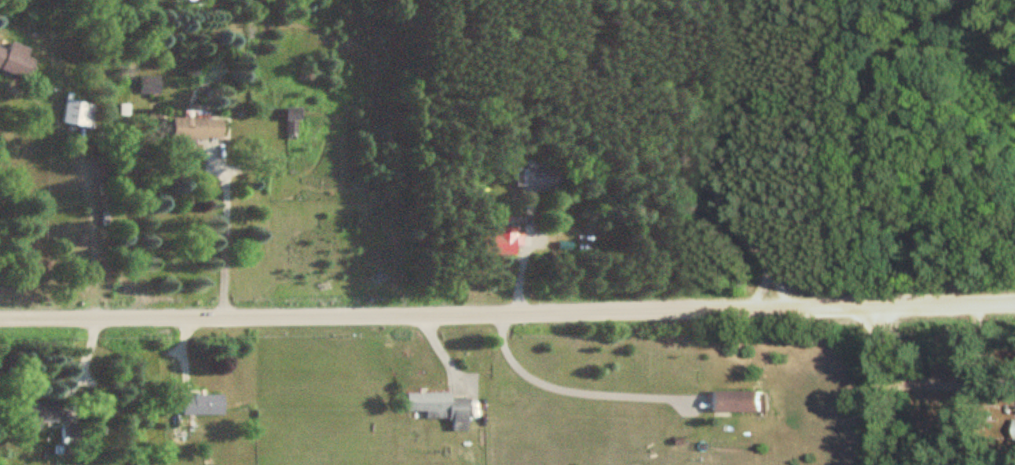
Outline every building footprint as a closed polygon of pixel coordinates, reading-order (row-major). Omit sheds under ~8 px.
[(28,79),(38,52),(11,42),(9,48),(0,45),(0,69),(28,79)] [(161,93),(161,77),(140,77),(140,93),(161,93)] [(92,129),(97,105),(66,99),(61,122),(92,129)] [(299,108),(286,109),(286,136),(299,136),(299,108)] [(197,146),(197,140),(223,140),(223,118),(173,118),(173,146),(197,146)] [(519,228),(495,228),(495,236),(482,236),(482,255),(515,255),(515,247),(519,247),(519,228)] [(759,391),(709,391),(709,412),(759,412),(759,391)] [(467,398),(450,398),(450,393),(405,393),(405,412),(426,412),(426,419),(453,419),(453,431),(467,431),(467,398)] [(221,415),(221,396),(180,396),(180,415),(221,415)] [(84,446),(84,425),(61,425),(61,446),(84,446)]
